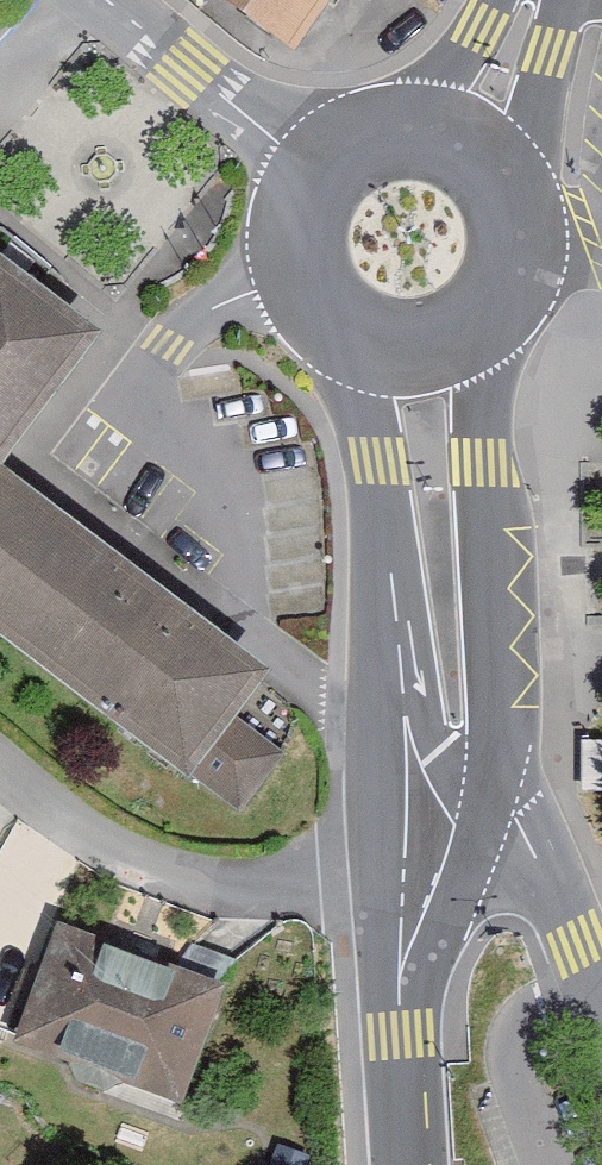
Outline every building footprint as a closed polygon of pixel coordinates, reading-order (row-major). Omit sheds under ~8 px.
[(347,0),(219,0),(310,57),(347,0)] [(112,330),(2,249),(0,251),(0,634),(197,779),(279,668),(9,470),(22,452),(112,330)] [(193,1105),(239,988),(61,919),(16,1036),(193,1105)]
